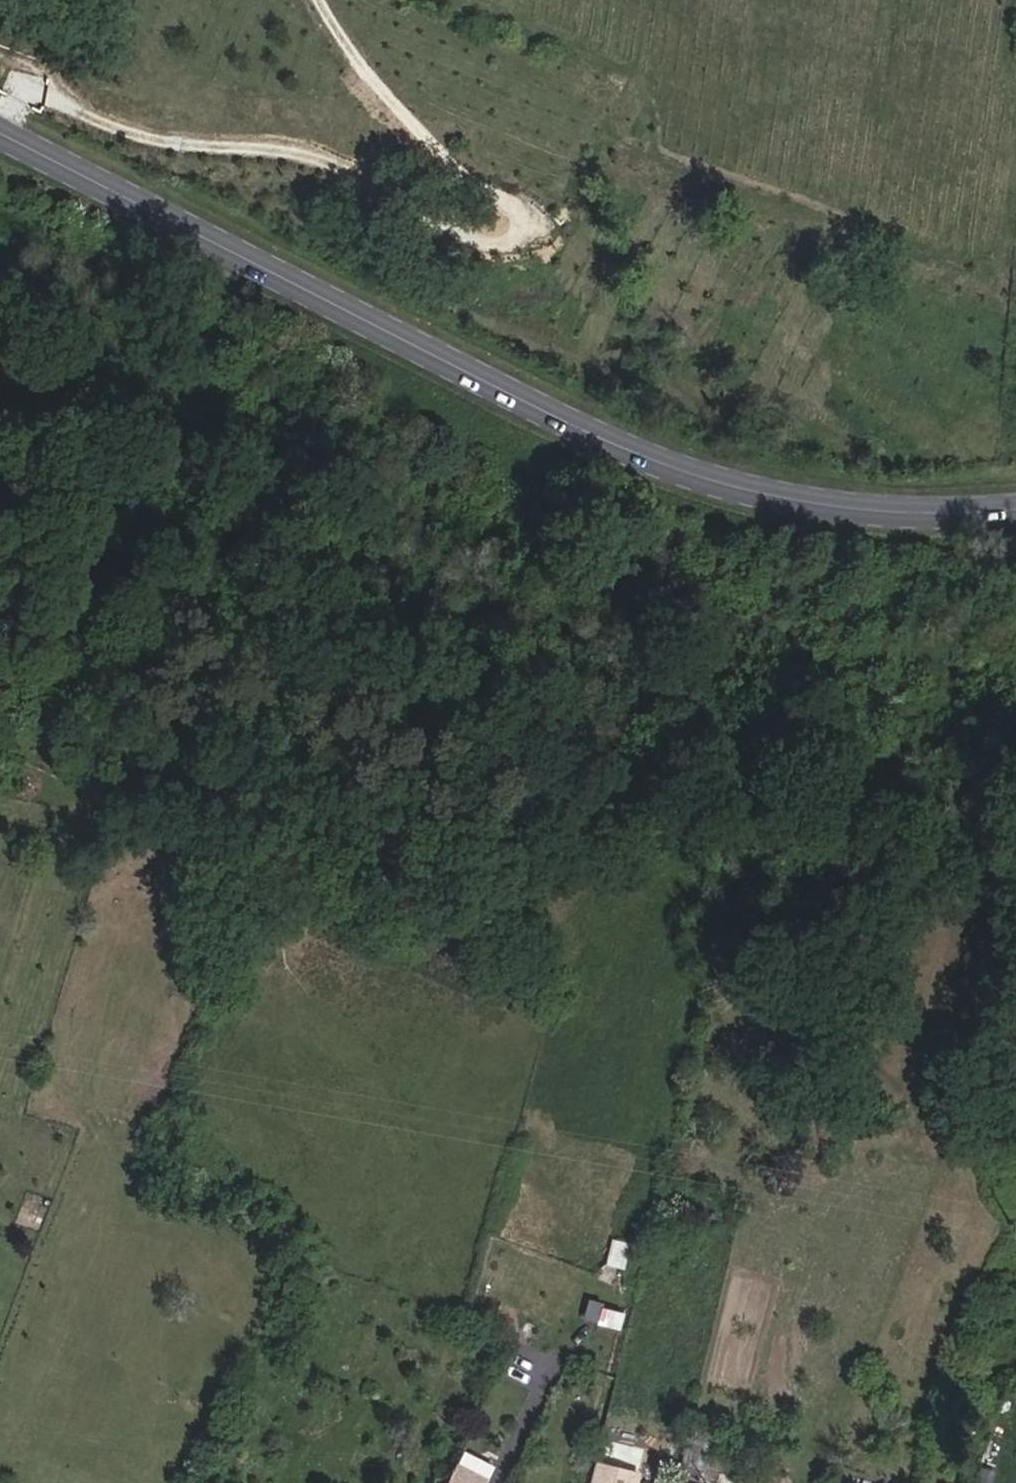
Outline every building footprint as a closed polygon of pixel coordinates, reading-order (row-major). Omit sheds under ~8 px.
[(623,1267),(628,1245),(611,1241),(606,1263),(623,1267)] [(645,1471),(597,1457),(590,1482),(641,1482),(645,1471)] [(454,1468),(447,1482),(484,1482),(454,1468)]
